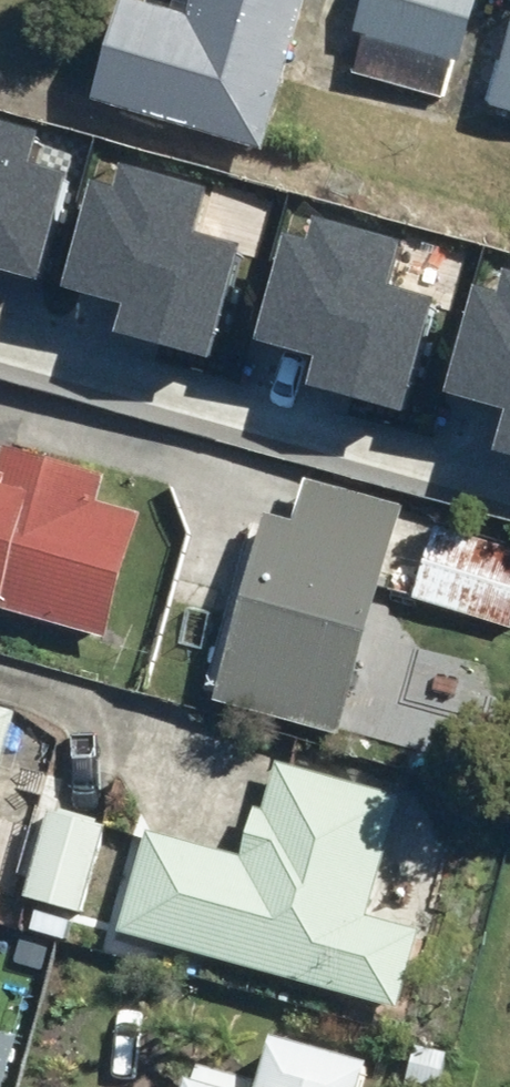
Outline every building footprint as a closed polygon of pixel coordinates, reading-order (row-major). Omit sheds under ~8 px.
[(91,100),(254,146),(296,0),(175,0),(172,10),(138,0),(120,0),(91,100)] [(350,40),(359,42),(348,79),(445,105),(455,66),(458,67),(476,0),(361,0),(350,40)] [(484,112),(509,119),(509,17),(484,112)] [(0,125),(0,267),(34,276),(63,173),(25,162),(32,134),(0,125)] [(90,185),(61,288),(126,307),(120,329),(206,353),(235,250),(192,238),(206,190),(122,167),(115,192),(90,185)] [(284,233),(255,336),(320,354),(312,384),(398,408),(429,298),(386,286),(399,238),(316,214),(309,240),(284,233)] [(443,392),(508,410),(499,445),(509,448),(509,271),(505,270),(497,295),(472,288),(443,392)] [(105,651),(142,521),(93,507),(100,480),(0,452),(0,622),(105,651)] [(204,710),(335,746),(401,508),(302,481),(289,528),(257,519),(204,710)] [(410,603),(509,631),(509,545),(433,523),(410,603)] [(16,717),(0,713),(0,777),(16,717)] [(141,836),(113,940),(395,1016),(417,936),(365,922),(400,797),(275,763),(261,812),(247,808),(233,861),(141,836)] [(48,815),(24,903),(76,917),(100,829),(48,815)] [(0,1040),(0,1086),(6,1086),(17,1044),(0,1040)] [(163,1086),(360,1086),(364,1073),(261,1046),(251,1084),(169,1063),(163,1086)]
